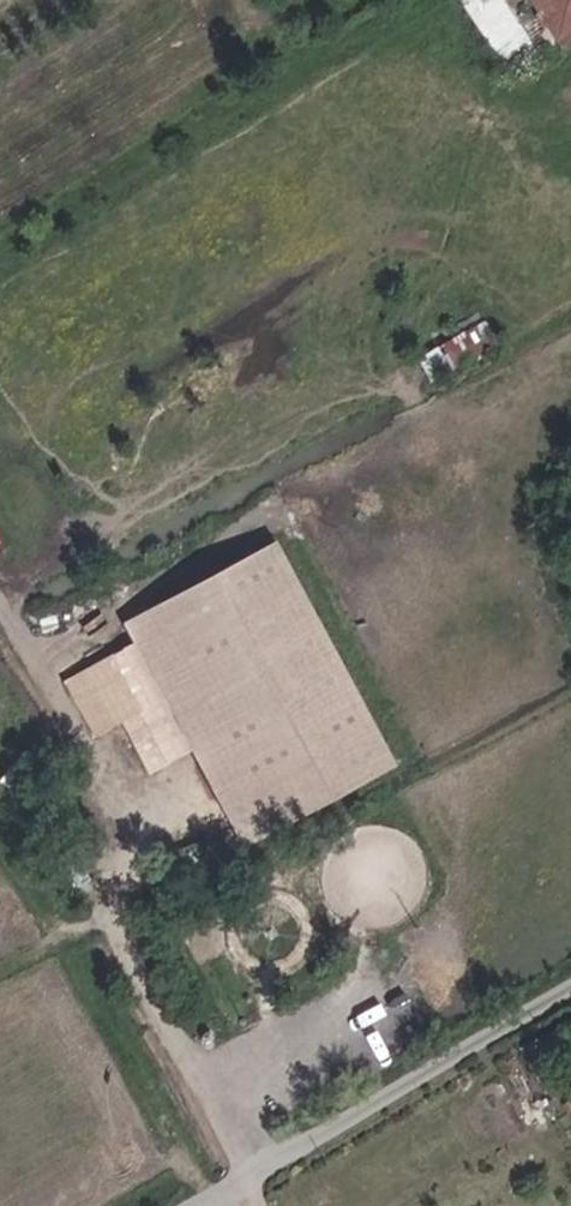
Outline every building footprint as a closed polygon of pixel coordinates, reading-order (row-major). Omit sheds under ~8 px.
[(481,9),(498,0),(476,0),(481,9)] [(570,3),(570,0),(500,0),(517,33),(570,3)] [(420,349),(430,372),(483,350),(473,327),(420,349)] [(399,764),(276,541),(123,625),(133,644),(66,681),(97,738),(122,725),(151,777),(194,754),(246,848),(399,764)]
